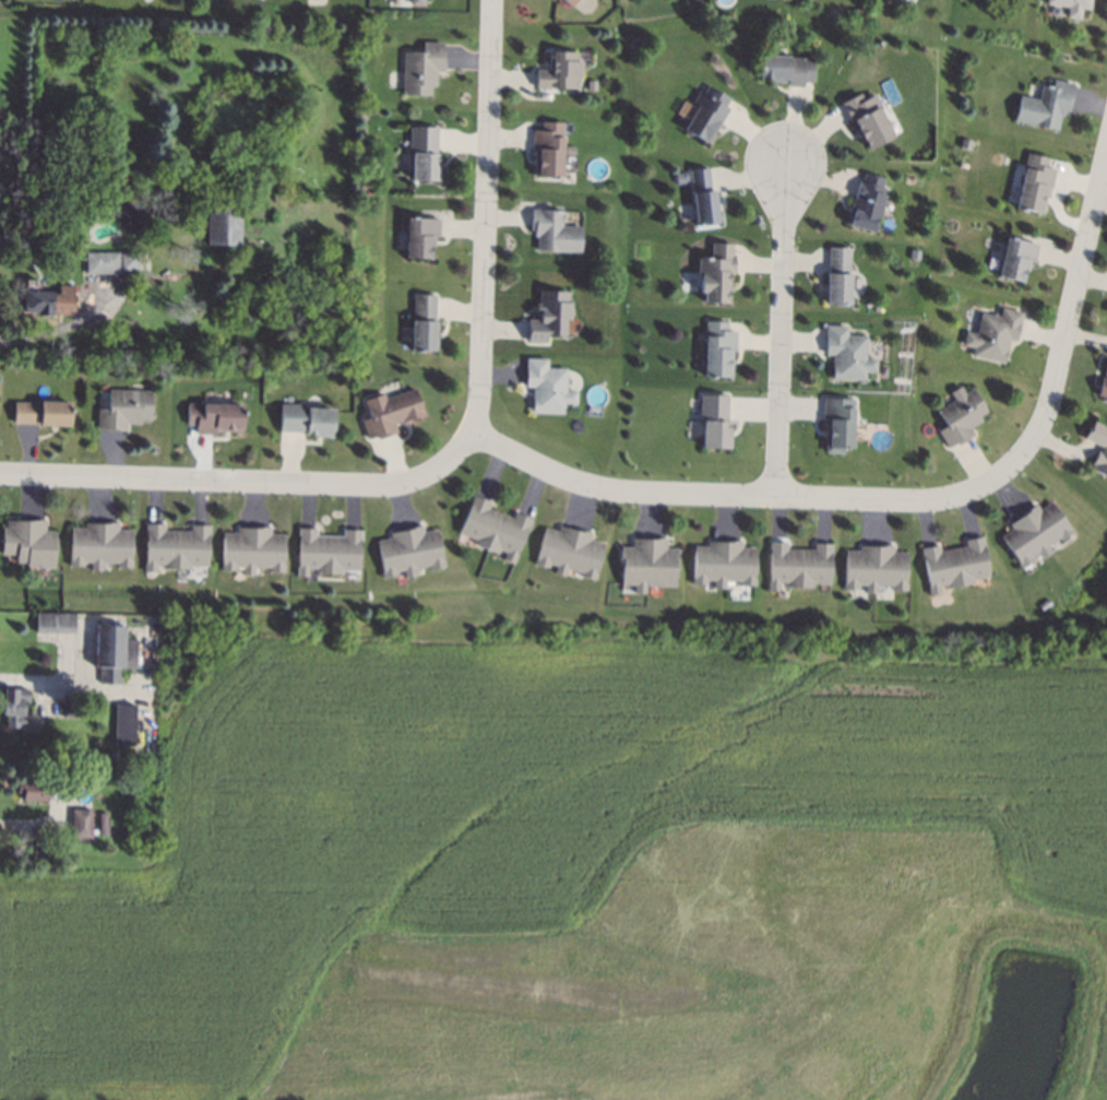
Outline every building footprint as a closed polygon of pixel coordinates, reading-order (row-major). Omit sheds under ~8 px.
[(1044,3),(1044,0),(1089,0),(1087,9),(1080,8),(1078,20),(1064,17),(1066,7),(1044,3)] [(440,43),(440,46),(440,51),(443,51),(442,68),(442,71),(435,71),(435,84),(430,84),(429,95),(401,94),(403,51),(421,52),(421,42),(440,43)] [(575,52),(575,61),(581,61),(580,76),(576,76),(576,88),(550,88),(534,87),(534,72),(534,70),(549,70),(549,51),(575,52)] [(812,58),(811,82),(801,82),(801,86),(785,85),(785,83),(770,82),(771,78),(759,76),(759,56),(812,58)] [(1071,83),(1071,85),(1067,108),(1067,110),(1062,109),(1061,116),(1058,115),(1055,129),(1013,120),(1017,96),(1037,100),(1040,85),(1050,87),(1051,80),(1071,83)] [(729,96),(727,98),(723,106),(727,108),(718,122),(706,144),(681,129),(694,106),(691,104),(700,88),(703,90),(706,83),(729,96)] [(860,100),(873,94),(880,107),(878,108),(891,135),(866,147),(861,138),(857,139),(854,131),(856,130),(852,121),(850,121),(849,120),(842,104),(841,102),(857,94),(860,100)] [(560,122),(557,177),(533,176),(534,149),(529,147),(531,129),(539,129),(539,122),(539,121),(560,122)] [(435,129),(436,152),(436,163),(438,163),(438,179),(409,179),(408,127),(435,126),(435,129)] [(972,141),(968,151),(959,147),(962,138),(972,141)] [(1047,158),(1045,166),(1055,168),(1050,185),(1050,187),(1047,186),(1041,213),(1014,208),(1026,153),(1047,158)] [(707,168),(710,190),(713,190),(713,191),(716,223),(694,225),(689,169),(707,167),(707,168)] [(882,178),(880,187),(882,188),(881,193),(882,194),(871,228),(871,230),(847,223),(848,218),(845,217),(853,196),(857,180),(858,180),(858,179),(860,180),(862,174),(864,173),(882,178)] [(151,217),(145,223),(127,206),(132,201),(151,217)] [(237,245),(224,245),(224,251),(223,251),(214,251),(214,245),(204,245),(204,205),(204,204),(237,205),(237,245)] [(561,211),(560,226),(580,227),(579,251),(535,250),(535,236),(531,236),(531,228),(528,228),(528,224),(529,210),(561,211)] [(438,236),(433,236),(433,245),(429,245),(429,257),(406,257),(406,218),(421,218),(438,218),(438,236)] [(1023,241),(1036,244),(1033,259),(1033,262),(1028,261),(1026,270),(1023,269),(1021,282),(997,276),(1005,237),(1023,241)] [(727,244),(731,244),(730,253),(733,253),(731,270),(731,273),(726,272),(725,283),(729,283),(728,289),(726,289),(725,305),(702,303),(702,292),(697,292),(698,274),(695,274),(697,258),(709,259),(710,243),(727,244)] [(848,249),(847,274),(849,274),(848,304),(823,303),(824,273),(825,273),(826,272),(826,248),(848,249)] [(144,269),(136,269),(136,270),(118,271),(118,273),(86,273),(85,273),(84,252),(118,251),(118,252),(136,251),(136,250),(144,250),(144,269)] [(282,286),(265,286),(265,276),(282,276),(282,286)] [(71,296),(70,310),(70,311),(50,311),(50,316),(34,316),(34,311),(20,311),(21,303),(23,303),(23,291),(50,291),(50,293),(57,293),(58,284),(71,285),(71,296)] [(567,303),(569,303),(569,318),(562,318),(562,335),(545,335),(545,342),(525,342),(525,339),(525,321),(525,319),(534,319),(534,305),(537,305),(537,291),(567,292),(567,303)] [(435,297),(435,319),(435,350),(410,350),(410,320),(413,320),(413,295),(435,295),(435,297)] [(1022,312),(1021,316),(1016,338),(1015,341),(1008,339),(1002,364),(971,357),(973,347),(962,344),(965,331),(976,333),(980,312),(999,317),(1001,308),(1022,312)] [(725,321),(725,330),(734,330),(733,348),(733,351),(729,351),(729,377),(702,376),(703,320),(725,321)] [(845,334),(864,334),(864,358),(873,358),(873,372),(862,372),(862,379),(830,379),(831,354),(823,354),(823,352),(823,328),(823,326),(845,326),(845,334)] [(546,358),(546,368),(564,368),(563,390),(574,391),(573,405),(563,405),(562,413),(529,412),(531,386),(523,386),(523,382),(524,359),(524,358),(546,358)] [(1106,360),(1106,361),(1106,403),(1099,401),(1100,395),(1097,395),(1100,378),(1105,379),(1106,376),(1103,375),(1106,360)] [(964,393),(971,389),(986,412),(978,417),(980,421),(969,428),(973,434),(971,436),(956,445),(954,442),(949,446),(947,447),(937,430),(944,425),(935,411),(953,399),(949,392),(959,385),(964,393)] [(422,415),(402,423),(401,421),(392,423),(395,433),(393,434),(377,439),(376,436),(369,438),(366,438),(360,419),(368,417),(361,399),(383,391),(385,397),(413,388),(422,415)] [(151,390),(150,418),(141,418),(140,425),(127,424),(126,429),(123,429),(99,428),(97,428),(98,391),(108,391),(108,389),(151,390)] [(726,395),(726,397),(725,419),(725,429),(729,430),(728,449),(701,448),(701,421),(698,421),(699,394),(726,395)] [(854,406),(850,406),(849,446),(843,446),(843,451),(825,451),(826,417),(822,417),(822,398),(822,395),(854,397),(854,406)] [(69,423),(36,423),(16,422),(13,422),(13,401),(69,402),(69,423)] [(323,403),(323,407),(334,407),(333,436),(307,435),(307,430),(303,430),(279,429),(279,427),(281,402),(323,403)] [(242,405),(241,431),(215,430),(215,434),(211,434),(195,434),(195,424),(187,424),(187,423),(187,403),(242,405)] [(1093,422),(1106,428),(1106,477),(1090,469),(1092,464),(1088,463),(1095,450),(1098,452),(1100,447),(1097,446),(1084,439),(1083,438),(1087,428),(1090,428),(1093,422)] [(474,496),(487,500),(489,501),(486,508),(511,518),(513,512),(515,513),(528,519),(529,520),(512,565),(510,564),(501,559),(504,552),(499,549),(497,554),(486,549),(472,544),(474,540),(457,533),(473,495),(474,496)] [(1072,533),(1059,541),(1057,539),(1045,546),(1049,553),(1039,558),(1036,553),(1029,557),(1032,559),(1019,567),(999,536),(1010,529),(1008,524),(1009,523),(1026,513),(1024,510),(1032,506),(1035,504),(1038,508),(1051,500),(1072,533)] [(43,519),(45,519),(45,529),(55,530),(53,567),(26,567),(26,561),(15,561),(15,554),(2,554),(2,527),(5,527),(5,519),(19,520),(34,520),(34,519),(43,519)] [(117,530),(132,530),(132,567),(117,567),(117,563),(103,563),(103,570),(91,570),(91,561),(84,561),(84,567),(70,566),(71,528),(84,528),(84,522),(87,522),(110,522),(118,522),(117,530)] [(147,523),(160,523),(165,523),(164,530),(190,531),(190,524),(192,524),(206,525),(210,525),(209,566),(189,565),(189,569),(163,569),(163,565),(156,565),(156,572),(144,571),(145,523),(147,523)] [(422,531),(436,529),(443,566),(429,569),(428,565),(414,567),(416,576),(404,578),(403,570),(396,571),(397,576),(383,578),(376,541),(390,537),(389,532),(391,532),(418,527),(421,525),(422,531)] [(560,527),(587,533),(591,533),(588,540),(603,543),(594,580),(580,577),(581,572),(566,568),(564,576),(552,572),(555,565),(548,563),(547,567),(535,564),(545,528),(557,531),(558,525),(560,527)] [(267,527),(270,527),(270,534),(284,534),(283,570),(269,570),(269,567),(253,567),(252,573),(242,573),(242,566),(235,566),(235,570),(221,569),(221,560),(222,560),(223,532),(236,532),(236,527),(238,528),(253,528),(253,527),(267,527)] [(299,527),(312,528),(316,528),(316,535),(342,536),(343,529),(357,530),(360,530),(358,566),(358,569),(341,569),(341,575),(313,573),(314,568),(307,567),(307,577),(296,577),(296,575),(297,527),(299,527)] [(988,577),(972,580),(972,582),(947,588),(945,584),(938,587),(939,593),(928,595),(920,548),(922,548),(936,545),(938,545),(939,551),(964,546),(963,540),(966,540),(979,537),(981,536),(988,577)] [(665,548),(676,548),(676,568),(674,568),(674,586),(644,586),(644,592),(644,593),(633,593),(633,584),(619,584),(619,583),(620,546),(632,547),(632,539),(633,539),(663,539),(665,539),(665,548)] [(738,541),(740,541),(739,547),(753,548),(752,579),(754,579),(753,586),(739,586),(739,581),(723,580),(723,587),(713,587),(713,580),(705,580),(705,584),(692,583),(693,545),(706,546),(706,541),(710,542),(729,542),(729,540),(738,541)] [(814,543),(829,544),(830,544),(829,583),(811,583),(811,588),(785,587),(785,583),(777,582),(777,590),(766,590),(767,542),(770,542),(784,543),(786,543),(786,549),(812,551),(813,543),(814,543)] [(890,544),(892,544),(891,552),(905,552),(904,582),(905,582),(905,590),(905,591),(891,590),(891,586),(874,586),(874,593),(864,592),(865,586),(857,584),(857,589),(843,589),(845,551),(858,551),(859,545),(860,545),(881,546),(881,544),(890,544)] [(74,614),(74,632),(35,631),(35,613),(74,613),(74,614)] [(123,638),(134,639),(134,667),(117,667),(117,676),(120,676),(120,683),(98,683),(98,667),(94,667),(94,625),(95,625),(123,626),(123,638)] [(27,702),(22,702),(22,713),(23,713),(23,714),(23,720),(23,728),(21,728),(4,728),(4,715),(1,715),(1,699),(3,699),(3,689),(15,689),(27,689),(27,702)] [(79,703),(80,715),(67,717),(62,717),(62,700),(79,699),(79,703)] [(133,745),(132,745),(114,745),(115,705),(115,703),(134,705),(133,745)] [(31,773),(25,778),(20,774),(21,768),(27,767),(31,773)] [(49,782),(53,782),(53,793),(48,793),(48,801),(22,801),(22,793),(15,793),(15,781),(49,781),(49,782)] [(91,837),(88,837),(71,837),(71,808),(91,808),(91,837)] [(108,835),(98,835),(98,813),(108,813),(108,835)]
